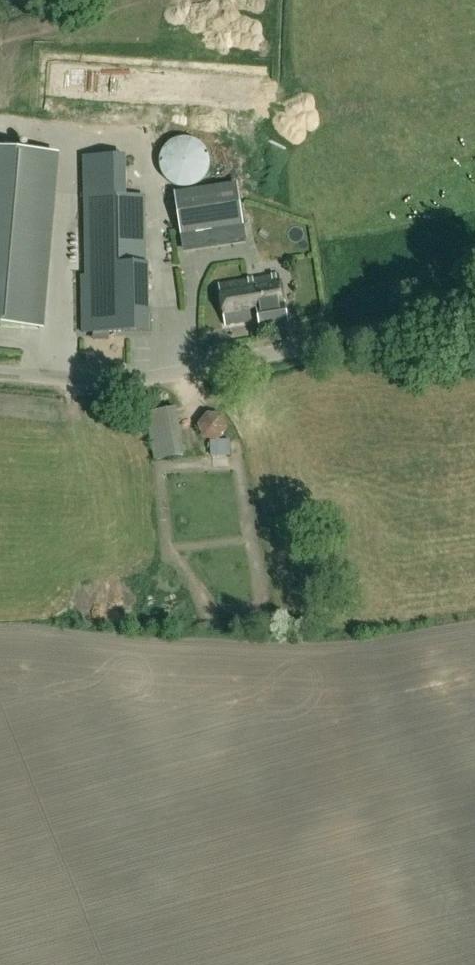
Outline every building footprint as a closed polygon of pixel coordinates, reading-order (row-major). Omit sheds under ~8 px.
[(182,187),(188,187),(196,185),(199,183),(204,179),(206,176),(209,171),(210,165),(211,160),(209,154),(208,150),(204,145),(202,143),(195,139),(189,137),(185,137),(181,137),(175,139),(172,141),(167,145),(164,148),(162,153),(160,159),(160,164),(161,170),(163,174),(166,179),(169,181),(174,185),(178,186),(182,187)] [(53,184),(56,154),(0,149),(0,325),(41,329),(53,184)] [(244,225),(237,182),(174,192),(181,235),(244,225)] [(88,332),(148,331),(145,197),(98,198),(99,268),(86,268),(88,332)] [(289,322),(280,273),(219,284),(226,325),(260,319),(261,327),(289,322)] [(175,455),(177,437),(159,435),(156,453),(175,455)]
